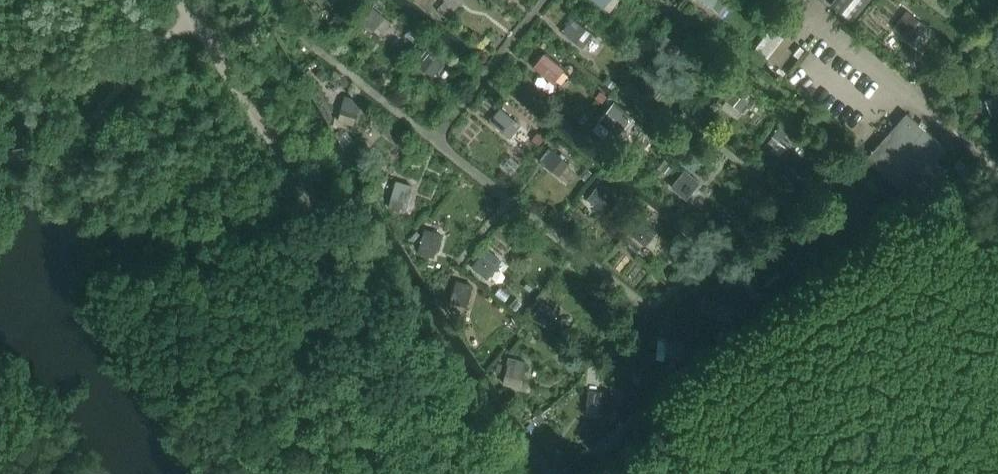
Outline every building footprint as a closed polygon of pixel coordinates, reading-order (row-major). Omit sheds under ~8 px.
[(610,13),(620,0),(594,0),(610,13)] [(718,0),(701,0),(712,8),(718,0)] [(831,4),(852,22),(870,0),(834,0),(831,4)] [(392,23),(372,7),(361,20),(381,36),(392,23)] [(908,39),(921,22),(908,11),(895,28),(908,39)] [(593,36),(573,20),(563,33),(583,49),(593,36)] [(771,68),(790,39),(772,27),(753,56),(771,68)] [(667,37),(657,50),(669,61),(680,47),(667,37)] [(443,65),(424,50),(412,66),(416,69),(418,67),(433,78),(443,65)] [(554,85),(566,70),(546,54),(534,69),(554,85)] [(643,96),(654,82),(640,71),(629,85),(643,96)] [(734,91),(727,100),(741,112),(748,102),(734,91)] [(354,126),(361,101),(346,96),(338,121),(354,126)] [(619,137),(634,118),(615,102),(600,121),(619,137)] [(521,126),(501,110),(490,123),(511,140),(521,126)] [(936,160),(946,149),(908,114),(867,160),(905,194),(911,188),(923,199),(949,170),(936,160)] [(782,128),(774,138),(786,148),(794,138),(782,128)] [(570,164),(550,148),(539,161),(559,177),(570,164)] [(959,158),(953,165),(965,176),(972,169),(959,158)] [(685,171),(672,187),(687,198),(699,183),(685,171)] [(405,213),(413,186),(396,181),(388,208),(405,213)] [(618,201),(599,187),(589,201),(608,214),(618,201)] [(860,226),(862,209),(835,207),(833,224),(860,226)] [(644,222),(633,235),(653,251),(664,237),(644,222)] [(435,258),(442,234),(425,229),(418,254),(435,258)] [(818,258),(819,239),(792,238),(791,257),(818,258)] [(483,256),(473,268),(486,278),(496,266),(483,256)] [(467,308),(474,286),(458,281),(451,303),(467,308)] [(739,312),(740,304),(710,302),(709,319),(734,321),(735,312),(739,312)] [(541,304),(532,317),(549,331),(559,318),(541,304)] [(683,360),(684,343),(667,342),(667,340),(659,339),(657,360),(666,361),(666,359),(683,360)] [(521,388),(527,362),(510,357),(504,383),(521,388)] [(614,412),(615,394),(589,392),(588,409),(614,412)]
